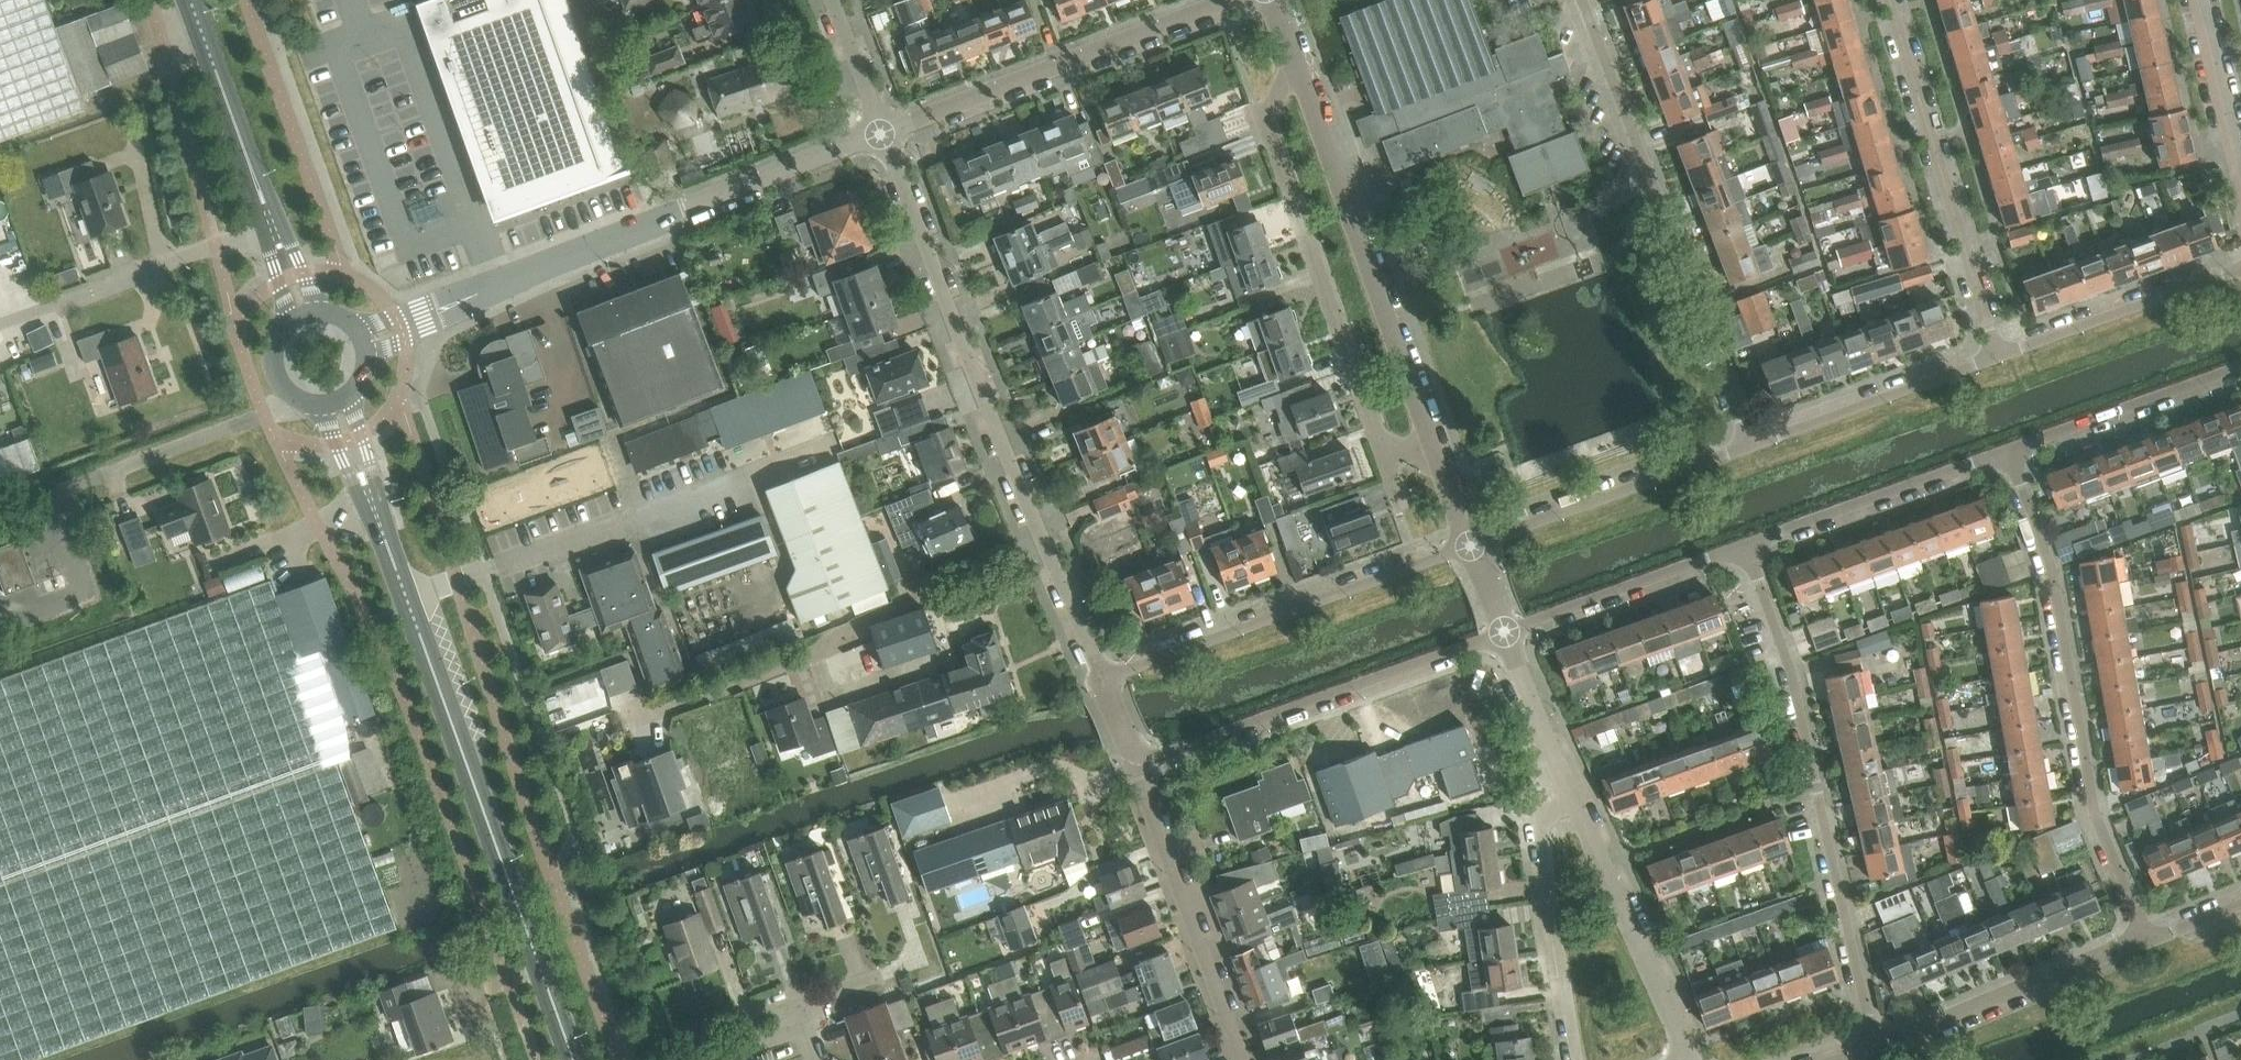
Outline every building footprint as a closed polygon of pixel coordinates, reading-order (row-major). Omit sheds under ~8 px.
[(124,4),(57,30),(46,0),(0,0),(0,142),(87,111),(82,96),(112,85),(150,70),(130,19),(124,4)] [(423,4),(491,193),(494,201),(500,217),(516,212),(557,197),(608,179),(630,171),(629,170),(628,170),(567,0),(433,0),(423,4)] [(715,38),(756,22),(748,0),(722,0),(703,7),(709,22),(694,28),(699,42),(715,36),(715,38)] [(931,37),(924,18),(927,17),(926,13),(921,0),(908,0),(893,6),(901,27),(904,26),(907,35),(902,37),(907,52),(899,55),(903,66),(913,63),(918,76),(941,67),(930,37),(931,37)] [(926,13),(935,9),(932,0),(921,0),(926,13)] [(1002,10),(978,19),(989,49),(1014,40),(999,0),(998,0),(1002,10)] [(1026,0),(999,0),(1014,40),(1015,39),(1019,41),(1026,39),(1027,34),(1038,30),(1026,0)] [(1084,16),(1084,14),(1086,13),(1081,0),(1054,0),(1062,21),(1072,18),(1073,20),(1084,16)] [(1086,13),(1088,12),(1089,14),(1100,10),(1099,7),(1108,4),(1107,0),(1081,0),(1086,13)] [(1489,135),(1488,133),(1508,125),(1519,152),(1510,156),(1525,195),(1591,169),(1576,130),(1567,134),(1547,83),(1569,72),(1562,54),(1563,53),(1562,52),(1548,58),(1538,32),(1496,47),(1493,38),(1486,41),(1482,31),(1489,29),(1482,8),(1475,11),(1471,1),(1474,0),(1375,0),(1378,7),(1364,12),(1362,9),(1359,8),(1356,7),(1352,9),(1350,12),(1349,15),(1349,18),(1342,21),(1345,30),(1343,33),(1343,35),(1343,38),(1345,40),(1348,42),(1349,42),(1355,55),(1351,57),(1359,77),(1363,76),(1368,89),(1366,92),(1366,96),(1367,98),(1370,101),(1372,102),(1382,127),(1386,139),(1382,140),(1394,171),(1489,135)] [(1624,6),(1633,30),(1688,9),(1685,0),(1684,0),(1659,10),(1656,0),(1639,0),(1624,6)] [(1725,16),(1735,12),(1737,11),(1733,0),(1720,0),(1725,16)] [(1801,0),(1776,8),(1777,14),(1803,6),(1801,0)] [(1823,27),(1852,18),(1847,0),(1825,0),(1815,3),(1823,27)] [(1968,1),(1968,0),(1937,0),(1940,9),(1968,1)] [(2061,3),(2061,5),(2062,10),(2064,18),(2085,12),(2082,0),(2075,0),(2061,3)] [(2085,12),(2086,12),(2112,6),(2110,0),(2082,0),(2085,12)] [(2112,7),(2125,4),(2128,16),(2157,9),(2155,0),(2110,0),(2112,6),(2112,7)] [(1976,24),(1968,1),(1940,9),(1947,33),(1976,24)] [(1803,6),(1777,14),(1779,20),(1805,12),(1803,6)] [(1633,30),(1642,53),(1672,42),(1684,37),(1679,23),(1692,18),(1688,9),(1633,30)] [(1750,9),(1742,11),(1746,24),(1755,21),(1750,9)] [(2163,34),(2157,9),(2128,16),(2134,41),(2163,34)] [(1731,46),(1732,46),(1745,41),(1737,18),(1722,23),(1731,46)] [(1852,18),(1823,27),(1830,51),(1859,42),(1852,18)] [(989,49),(978,19),(954,28),(965,58),(989,49)] [(1990,35),(1985,21),(1976,24),(1947,33),(1954,57),(1983,48),(1980,38),(1990,35)] [(930,37),(941,67),(965,58),(954,28),(931,37),(930,37)] [(1993,34),(1996,44),(1996,45),(2008,41),(2005,31),(1993,34)] [(2169,59),(2163,34),(2134,41),(2140,66),(2169,59)] [(2018,38),(2008,41),(2011,52),(2021,49),(2018,38)] [(1732,46),(1741,69),(1753,65),(1745,41),(1732,46)] [(2008,41),(1996,45),(1996,44),(1983,48),(1954,57),(1962,81),(1990,73),(1990,72),(2003,69),(1999,55),(2011,52),(2008,41)] [(2120,41),(2107,44),(2110,57),(2123,54),(2120,42),(2120,41)] [(1706,55),(1702,47),(1677,57),(1672,42),(1642,53),(1651,76),(1710,54),(1710,53),(1706,55)] [(1821,66),(1833,62),(1837,75),(1867,66),(1859,42),(1830,51),(1818,55),(1792,62),(1794,69),(1820,61),(1821,66)] [(2107,44),(2094,47),(2094,48),(2096,53),(2097,60),(2110,57),(2107,44)] [(685,62),(679,45),(646,58),(653,74),(685,62)] [(1754,49),(1757,60),(1766,57),(1763,47),(1754,49)] [(1816,49),(1790,56),(1792,62),(1818,55),(1816,49)] [(1721,50),(1710,54),(1713,61),(1724,57),(1721,50)] [(2086,63),(2097,60),(2096,53),(2085,56),(2086,63)] [(1660,100),(1689,89),(1684,75),(1714,63),(1713,61),(1710,54),(1651,76),(1660,100)] [(787,55),(707,82),(719,118),(799,91),(787,55)] [(2175,84),(2169,59),(2140,66),(2143,81),(2130,84),(2131,89),(2132,94),(2175,84)] [(1867,66),(1837,75),(1844,99),(1874,90),(1867,66)] [(1213,101),(1200,67),(1175,77),(1187,111),(1197,136),(1198,138),(1223,128),(1219,117),(1208,121),(1202,105),(1213,101)] [(1998,97),(1997,96),(1994,87),(1990,73),(1962,81),(1969,105),(1998,97)] [(1151,86),(1163,120),(1187,111),(1175,77),(1151,86)] [(2019,79),(2007,83),(2010,93),(2022,89),(2019,79)] [(1670,124),(1699,113),(1698,111),(1702,109),(1710,106),(1702,84),(1690,89),(1689,89),(1660,100),(1670,124)] [(1998,97),(1969,105),(1976,129),(2005,121),(2001,108),(2040,95),(2036,84),(2022,89),(2010,93),(1998,97)] [(2146,93),(2151,115),(2181,108),(2175,84),(2132,94),(2133,96),(2146,93)] [(1137,130),(1163,120),(1151,86),(1125,96),(1137,130)] [(2131,89),(2118,92),(2122,106),(2134,103),(2133,96),(2132,94),(2131,89)] [(1874,90),(1844,99),(1852,123),(1881,114),(1874,90)] [(2118,92),(2105,95),(2106,96),(2107,100),(2109,109),(2122,106),(2118,92)] [(1734,98),(1710,106),(1702,109),(1706,119),(1749,104),(1745,94),(1734,98)] [(1112,139),(1137,130),(1125,96),(1098,106),(1106,126),(1096,130),(1102,146),(1113,142),(1112,139)] [(1804,104),(1806,111),(1832,103),(1830,96),(1804,104)] [(694,97),(670,98),(664,121),(684,133),(702,119),(694,97)] [(1750,105),(1758,127),(1759,126),(1765,140),(1771,138),(1769,134),(1776,132),(1776,133),(1772,122),(1773,121),(1765,100),(1750,105)] [(1806,111),(1808,117),(1834,109),(1832,103),(1806,111)] [(2151,115),(2151,116),(2148,117),(2154,141),(2189,132),(2184,108),(2181,109),(2181,108),(2151,115)] [(1821,159),(1846,151),(1859,147),(1888,138),(1881,114),(1852,123),(1852,124),(1839,127),(1845,145),(1819,153),(1821,159)] [(1062,117),(1060,121),(1050,125),(1066,168),(1069,176),(1104,163),(1088,121),(1077,126),(1073,115),(1071,116),(1068,115),(1062,117)] [(1791,116),(1778,120),(1782,131),(1794,126),(1791,116)] [(2037,137),(2034,127),(2009,135),(2005,121),(1976,129),(1983,154),(2012,145),(2025,141),(2037,137)] [(1053,168),(1054,172),(1066,168),(1050,125),(1039,129),(1035,128),(1029,130),(1028,133),(1026,134),(1041,173),(1053,168)] [(1197,136),(1180,143),(1185,156),(1227,140),(1223,128),(1198,138),(1197,136)] [(1718,129),(1677,144),(1686,168),(1724,154),(1727,153),(1718,129)] [(1014,135),(1012,139),(1004,142),(1020,186),(1032,181),(1030,177),(1041,173),(1026,134),(1025,134),(1021,132),(1014,135)] [(1769,134),(1771,138),(1765,140),(1773,161),(1785,156),(1776,133),(1776,132),(1769,134)] [(2159,166),(2195,158),(2189,132),(2154,141),(2159,166)] [(2028,151),(2040,147),(2037,137),(2025,141),(2028,151)] [(1888,138),(1859,147),(1866,171),(1896,163),(1888,138)] [(2139,138),(2126,141),(2129,154),(2142,151),(2139,139),(2139,138)] [(665,140),(642,148),(653,179),(675,171),(665,140)] [(2126,141),(2113,144),(2116,157),(2129,154),(2126,141)] [(982,148),(980,151),(996,194),(997,194),(995,190),(1005,186),(1007,191),(1020,186),(1004,142),(992,147),(989,145),(982,148)] [(2113,144),(2100,147),(2100,148),(2104,166),(2117,163),(2116,157),(2113,144)] [(1991,178),(2019,169),(2012,145),(1983,154),(1991,178)] [(966,157),(955,161),(973,204),(980,201),(990,226),(1006,220),(995,195),(996,194),(980,151),(977,152),(975,151),(968,153),(966,157)] [(1823,165),(1848,157),(1846,151),(1821,159),(1823,165)] [(1695,191),(1732,177),(1724,154),(1686,168),(1695,191)] [(1165,157),(1149,163),(1152,173),(1169,166),(1165,157)] [(1801,157),(1793,160),(1795,167),(1803,165),(1801,157)] [(59,172),(42,178),(47,192),(64,186),(67,195),(78,191),(93,234),(126,223),(109,174),(99,177),(93,160),(59,172)] [(1114,189),(1125,184),(1116,161),(1105,165),(1114,189)] [(1152,173),(1146,175),(1152,191),(1156,189),(1170,184),(1180,210),(1203,201),(1204,204),(1246,188),(1236,161),(1194,177),(1193,175),(1181,180),(1175,164),(1169,166),(1152,173)] [(696,163),(676,170),(681,184),(701,177),(696,163)] [(1834,202),(1832,202),(1834,207),(1903,187),(1896,163),(1866,171),(1870,185),(1858,189),(1859,194),(1834,202)] [(1785,182),(1792,180),(1792,181),(1793,181),(1788,168),(1775,173),(1781,187),(1787,185),(1785,182)] [(2057,173),(2048,176),(2036,179),(2023,183),(2019,169),(1991,178),(1998,202),(2051,186),(2051,185),(2060,183),(2057,173)] [(1400,181),(1405,195),(1406,197),(1416,194),(1415,192),(1410,177),(1400,181)] [(1743,199),(1741,200),(1732,177),(1695,191),(1704,215),(1743,199)] [(2175,177),(2164,181),(2169,196),(2180,191),(2175,177)] [(1781,187),(1785,199),(1798,194),(1793,181),(1792,181),(1792,180),(1785,182),(1787,185),(1781,187)] [(2153,183),(2140,187),(2143,196),(2156,192),(2153,183)] [(2104,185),(2090,190),(2093,200),(2107,196),(2104,185)] [(1068,204),(1078,199),(1073,186),(1062,191),(1068,204)] [(2039,201),(2055,196),(2051,186),(1998,202),(2005,227),(2043,215),(2039,201)] [(1903,187),(1834,207),(1835,212),(1862,203),(1865,212),(1877,208),(1881,220),(1910,211),(1903,187)] [(1039,207),(1034,194),(1024,198),(1029,211),(1039,207)] [(1417,196),(1407,200),(1413,216),(1423,212),(1417,196)] [(1024,198),(1013,202),(1018,215),(1029,211),(1024,198)] [(1713,237),(1752,222),(1743,199),(1704,215),(1713,237)] [(2122,211),(2117,199),(2111,201),(2116,213),(2122,211)] [(777,218),(776,218),(785,244),(802,238),(805,246),(812,243),(820,263),(859,249),(860,249),(860,250),(861,250),(861,251),(862,251),(863,251),(864,251),(864,252),(865,252),(866,252),(867,251),(868,251),(869,251),(870,250),(871,249),(872,249),(872,248),(872,247),(873,247),(873,246),(873,245),(873,244),(873,243),(873,242),(873,241),(872,240),(872,239),(871,238),(870,237),(869,237),(869,236),(868,236),(867,236),(866,236),(865,236),(857,212),(858,211),(859,210),(859,209),(859,208),(859,207),(859,206),(859,205),(859,204),(858,203),(858,202),(857,202),(856,201),(855,201),(854,201),(854,200),(853,200),(852,200),(852,201),(851,201),(850,201),(849,202),(848,202),(848,203),(847,203),(847,204),(847,205),(846,206),(846,207),(799,225),(794,211),(777,218)] [(1832,202),(1821,205),(1822,211),(1829,209),(1834,207),(1832,202)] [(2205,216),(2180,225),(2191,257),(2216,248),(2212,235),(2224,231),(2214,202),(2201,206),(2205,216)] [(1822,211),(1811,214),(1814,225),(1832,220),(1829,209),(1822,211)] [(1881,220),(1877,221),(1885,245),(1920,234),(1913,210),(1910,211),(1881,220)] [(1801,229),(1808,226),(1808,228),(1809,227),(1804,215),(1791,220),(1797,235),(1802,233),(1801,229)] [(1222,256),(1206,262),(1210,274),(1269,252),(1258,221),(1229,231),(1234,247),(1220,252),(1222,256)] [(1750,223),(1752,223),(1752,222),(1713,237),(1722,260),(1762,245),(1761,245),(1759,246),(1750,223)] [(1004,261),(1071,235),(1071,234),(1071,233),(1068,225),(1041,236),(1040,233),(1036,235),(1031,223),(995,238),(1004,261)] [(2073,225),(2063,229),(2070,247),(2079,244),(2073,225)] [(2191,257),(2180,225),(2154,235),(2165,266),(2191,257)] [(1797,235),(1801,245),(1814,240),(1809,227),(1808,228),(1808,226),(1801,229),(1802,233),(1797,235)] [(2012,247),(2036,239),(2032,226),(2007,233),(2012,247)] [(1072,235),(1078,250),(1094,243),(1088,229),(1072,235)] [(1050,269),(1046,258),(1050,256),(1049,254),(1075,243),(1071,233),(1071,234),(1071,235),(1004,261),(1013,284),(1026,279),(1030,289),(1046,283),(1042,272),(1050,269)] [(1828,262),(1830,271),(1875,258),(1880,273),(1928,259),(1920,234),(1885,245),(1872,248),(1839,258),(1839,259),(1828,262)] [(2139,276),(2165,266),(2154,235),(2127,244),(2139,276)] [(1870,240),(1836,250),(1839,258),(1872,248),(1870,240)] [(1096,245),(1102,260),(1112,256),(1106,241),(1096,245)] [(2114,285),(2139,276),(2127,244),(2102,253),(2114,285)] [(1731,284),(1771,269),(1762,245),(1722,260),(1731,284)] [(1794,273),(1820,264),(1815,250),(1789,259),(1794,273)] [(1236,297),(1280,281),(1269,252),(1210,274),(1213,282),(1229,276),(1236,297)] [(2088,294),(2114,285),(2102,253),(2077,262),(2088,294)] [(2062,303),(2088,294),(2077,262),(2051,272),(2062,303)] [(819,297),(837,290),(846,315),(888,299),(876,266),(846,277),(841,263),(811,274),(819,297)] [(1095,263),(1077,271),(1083,286),(1101,278),(1095,263)] [(1900,275),(1904,287),(1934,278),(1930,266),(1900,275)] [(1822,270),(1814,273),(1817,282),(1825,279),(1822,270)] [(68,284),(64,272),(51,277),(56,289),(68,284)] [(2023,282),(2035,313),(2062,303),(2051,272),(2023,282)] [(724,386),(680,273),(633,291),(578,312),(621,425),(724,386)] [(1877,282),(1881,295),(1904,288),(1904,287),(1900,275),(1900,273),(1876,280),(1877,282)] [(1860,287),(1863,297),(1879,292),(1876,282),(1860,287)] [(1763,290),(1737,300),(1741,311),(1768,302),(1763,290)] [(1852,290),(1835,295),(1838,305),(1855,300),(1852,290)] [(1025,320),(1029,320),(1033,330),(1090,308),(1085,295),(1063,304),(1058,291),(1022,305),(1024,309),(1022,312),(1025,320)] [(1800,298),(1790,302),(1796,317),(1806,313),(1800,298)] [(1952,333),(1940,298),(1914,308),(1926,342),(1952,333)] [(855,340),(897,325),(888,299),(846,315),(855,340)] [(1741,311),(1746,324),(1773,314),(1768,302),(1741,311)] [(1147,313),(1144,305),(1130,311),(1133,319),(1147,313)] [(1289,307),(1246,322),(1257,353),(1299,337),(1289,307)] [(1090,308),(1033,330),(1037,342),(1036,345),(1040,356),(1078,341),(1078,342),(1093,336),(1089,326),(1092,326),(1091,325),(1096,322),(1090,308)] [(1926,342),(1914,308),(1889,317),(1901,352),(1926,342)] [(1182,311),(1153,321),(1159,341),(1188,330),(1182,311)] [(1796,317),(1803,334),(1813,330),(1806,313),(1796,317)] [(1773,314),(1746,324),(1750,335),(1772,326),(1772,327),(1777,325),(1773,314)] [(1877,360),(1901,352),(1889,317),(1864,325),(1877,360)] [(733,325),(719,330),(724,345),(738,340),(733,325)] [(1864,325),(1837,335),(1850,370),(1877,360),(1864,325)] [(47,326),(28,334),(36,351),(55,343),(47,326)] [(86,363),(103,357),(120,404),(158,390),(138,336),(116,344),(111,329),(78,341),(86,363)] [(459,391),(486,470),(517,460),(519,465),(552,454),(546,436),(536,439),(525,407),(532,405),(525,386),(547,378),(530,329),(516,333),(506,337),(507,339),(505,339),(503,339),(501,339),(498,339),(496,340),(494,340),(492,341),(490,342),(489,344),(487,345),(485,346),(484,348),(483,350),(482,351),(486,365),(486,366),(485,366),(484,366),(484,367),(483,367),(483,368),(482,369),(482,370),(482,371),(482,372),(482,373),(482,374),(483,375),(483,376),(484,376),(484,377),(485,377),(485,378),(486,378),(487,378),(488,378),(489,378),(490,378),(491,378),(491,380),(484,382),(459,391)] [(1159,341),(1167,363),(1196,353),(1188,330),(1159,341)] [(1850,370),(1837,335),(1813,344),(1825,379),(1850,370)] [(1310,368),(1310,367),(1299,337),(1257,353),(1268,383),(1237,394),(1242,407),(1261,400),(1280,394),(1275,380),(1280,379),(1310,368)] [(1787,353),(1799,388),(1825,379),(1813,344),(1800,348),(1797,338),(1782,343),(1786,353),(1787,353)] [(1136,346),(1149,377),(1163,371),(1150,340),(1136,346)] [(1110,356),(1105,344),(1082,353),(1078,342),(1078,341),(1040,356),(1045,368),(1048,369),(1052,379),(1087,365),(1098,360),(1098,361),(1110,356)] [(854,342),(829,351),(834,363),(844,359),(858,353),(854,342)] [(886,343),(862,352),(868,370),(880,401),(928,384),(916,351),(892,359),(886,343)] [(1786,353),(1760,363),(1773,398),(1799,388),(1787,353),(1786,353)] [(41,357),(30,361),(35,373),(46,369),(41,357)] [(1087,365),(1052,379),(1057,391),(1055,394),(1058,402),(1062,403),(1064,406),(1098,392),(1108,388),(1097,361),(1087,365)] [(1194,381),(1189,368),(1175,373),(1178,381),(1186,384),(1194,381)] [(712,411),(626,444),(637,473),(710,445),(709,442),(722,437),(726,449),(789,426),(826,412),(811,372),(712,409),(712,411)] [(1261,400),(1265,411),(1276,407),(1281,421),(1277,423),(1284,443),(1339,424),(1328,392),(1315,396),(1310,383),(1280,394),(1261,400)] [(920,393),(893,403),(894,406),(903,431),(931,421),(920,393)] [(1201,396),(1189,400),(1192,410),(1205,405),(1201,396)] [(1199,429),(1212,424),(1205,405),(1192,410),(1199,429)] [(2240,463),(2240,405),(2223,411),(2235,445),(2234,445),(2240,463)] [(884,438),(903,431),(894,406),(875,413),(884,438)] [(599,407),(571,416),(580,443),(608,434),(599,407)] [(1097,422),(1074,431),(1084,456),(1124,439),(1112,411),(1095,418),(1097,422)] [(2223,411),(2197,421),(2209,454),(2234,445),(2235,445),(2223,411)] [(883,455),(916,443),(930,480),(964,469),(950,429),(949,430),(946,423),(944,416),(903,431),(884,438),(877,440),(883,455)] [(2184,463),(2209,454),(2197,421),(2172,430),(2184,463)] [(2186,469),(2184,463),(2172,430),(2148,438),(2160,471),(2162,477),(2186,469)] [(2148,438),(2124,447),(2136,480),(2138,486),(2162,477),(2160,471),(2148,438)] [(1117,472),(1118,476),(1136,468),(1124,439),(1084,456),(1095,481),(1117,472)] [(844,451),(838,454),(841,464),(863,456),(878,450),(879,450),(876,440),(844,451)] [(2111,489),(2136,480),(2124,447),(2098,456),(2111,489)] [(1228,462),(1224,448),(1206,453),(1210,467),(1228,462)] [(1271,461),(1270,461),(1275,476),(1295,469),(1304,495),(1358,475),(1348,449),(1310,463),(1305,449),(1271,461)] [(1271,461),(1269,454),(1263,452),(1255,455),(1259,465),(1270,461),(1271,461)] [(2111,489),(2098,456),(2075,465),(2087,498),(2111,489)] [(832,467),(768,490),(775,510),(798,569),(789,589),(801,623),(852,605),(856,615),(889,603),(885,592),(889,591),(887,586),(861,516),(853,496),(841,464),(832,467)] [(2089,502),(2087,498),(2075,465),(2050,474),(2064,511),(2073,508),(2077,509),(2086,506),(2089,502)] [(211,480),(177,492),(180,501),(158,510),(168,536),(191,528),(196,543),(205,540),(207,544),(223,538),(221,534),(230,531),(211,480)] [(930,480),(910,487),(913,495),(932,488),(930,480)] [(1132,484),(1126,486),(1130,498),(1137,495),(1132,484)] [(1130,498),(1126,486),(1123,488),(1124,489),(1094,501),(1101,519),(1131,506),(1128,498),(1130,498)] [(853,496),(861,516),(875,510),(867,491),(853,496)] [(2209,511),(2229,504),(2224,492),(2205,499),(2209,511)] [(1360,495),(1320,509),(1326,525),(1335,550),(1379,534),(1370,509),(1366,511),(1360,495)] [(1268,496),(1255,500),(1264,525),(1277,520),(1276,518),(1268,496)] [(907,497),(886,504),(886,505),(904,548),(916,543),(923,559),(931,555),(932,556),(973,539),(972,535),(972,531),(970,526),(967,524),(959,505),(945,511),(945,509),(930,516),(930,517),(917,522),(912,510),(907,497)] [(1994,532),(1981,498),(1954,508),(1967,541),(1994,532)] [(2185,519),(2204,512),(2200,502),(2181,508),(2185,519)] [(1931,516),(1943,550),(1967,541),(1954,508),(1931,516)] [(2156,517),(2161,528),(2179,521),(2175,510),(2156,517)] [(1292,513),(1276,518),(1277,520),(1287,550),(1303,544),(1292,513)] [(654,553),(669,594),(776,556),(762,515),(654,553)] [(120,523),(130,551),(151,544),(140,516),(120,523)] [(1943,550),(1931,516),(1906,525),(1918,559),(1943,550)] [(1181,553),(1190,550),(1193,548),(1185,525),(1182,517),(1169,522),(1181,553)] [(2105,518),(2096,521),(2101,534),(2076,543),(2060,549),(2065,561),(2115,544),(2105,518)] [(2135,537),(2155,530),(2151,519),(2131,525),(2135,537)] [(1196,520),(1185,525),(1193,548),(1205,544),(1213,566),(1218,564),(1227,589),(1252,580),(1237,538),(1233,527),(1203,539),(1196,520)] [(2096,521),(2071,530),(2076,543),(2101,534),(2096,521)] [(2193,523),(2182,525),(2187,551),(2198,548),(2193,523)] [(1918,559),(1906,525),(1883,534),(1895,567),(1918,559)] [(1267,528),(1244,536),(1237,538),(1252,580),(1277,571),(1268,546),(1273,544),(1267,528)] [(1895,567),(1883,534),(1859,542),(1871,576),(1895,567)] [(0,548),(0,577),(7,595),(37,584),(21,540),(0,548)] [(1871,576),(1859,542),(1834,551),(1846,585),(1871,576)] [(2187,551),(2191,568),(2202,566),(2198,548),(2187,551)] [(657,612),(635,550),(581,570),(594,607),(601,623),(604,632),(627,624),(652,692),(688,679),(663,609),(657,612)] [(1846,585),(1834,551),(1810,560),(1823,593),(1846,585)] [(2187,569),(2184,554),(2172,557),(2172,560),(2174,571),(2187,569)] [(2001,555),(1975,564),(1980,577),(2005,568),(2001,555)] [(2117,556),(2083,562),(2088,588),(2122,582),(2117,556)] [(893,558),(879,563),(887,583),(901,578),(893,558)] [(1185,577),(1189,575),(1182,558),(1154,569),(1168,610),(1194,601),(1185,577)] [(1786,568),(1799,602),(1823,593),(1810,560),(1786,568)] [(2161,574),(2174,571),(2172,560),(2159,563),(2161,574)] [(1984,589),(2009,580),(2005,568),(1980,577),(1984,589)] [(1135,596),(1143,619),(1168,610),(1154,569),(1124,580),(1130,597),(1135,596)] [(2159,586),(2173,583),(2171,573),(2157,576),(2159,586)] [(223,574),(205,580),(209,591),(226,585),(223,574)] [(376,714),(326,577),(276,595),(271,582),(192,611),(59,659),(0,681),(0,1059),(38,1059),(96,1039),(240,987),(399,929),(354,805),(367,801),(340,728),(346,726),(346,724),(376,714)] [(2189,579),(2176,582),(2180,597),(2193,595),(2189,579)] [(2088,588),(2092,613),(2126,607),(2122,582),(2088,588)] [(547,652),(579,641),(576,632),(601,623),(594,607),(569,616),(557,583),(526,594),(547,652)] [(1978,593),(1975,584),(1959,590),(1962,599),(1978,593)] [(2206,587),(2195,589),(2197,602),(2209,599),(2206,587)] [(1958,588),(1938,595),(1943,606),(1962,599),(1959,590),(1958,588)] [(1725,627),(1713,594),(1686,603),(1702,648),(1703,648),(1699,636),(1725,627)] [(2013,595),(1979,601),(1984,627),(2018,621),(2013,595)] [(2180,597),(2183,612),(2196,609),(2193,595),(2180,597)] [(1919,615),(1938,608),(1934,597),(1914,604),(1919,615)] [(2197,602),(2201,618),(2213,616),(2209,599),(2197,602)] [(1702,648),(1686,603),(1660,613),(1676,657),(1702,648)] [(1895,624),(1914,617),(1909,605),(1890,612),(1895,624)] [(2092,613),(2097,638),(2131,632),(2126,607),(2092,613)] [(938,649),(932,632),(924,608),(896,617),(909,659),(938,649)] [(1801,622),(1797,611),(1788,614),(1792,625),(1801,622)] [(1647,655),(1651,666),(1676,657),(1660,613),(1634,622),(1646,655),(1647,655)] [(1885,614),(1867,621),(1871,632),(1889,625),(1885,614)] [(1837,628),(1832,615),(1807,624),(1812,637),(1837,628)] [(870,626),(884,667),(909,659),(896,617),(870,626)] [(800,640),(792,620),(697,656),(705,676),(800,640)] [(1936,636),(1933,621),(1920,624),(1923,639),(1936,636)] [(2018,621),(1984,627),(1988,652),(2022,646),(2018,621)] [(1646,655),(1634,622),(1608,631),(1620,664),(1646,655)] [(1865,634),(1861,623),(1844,629),(1848,640),(1865,634)] [(1812,637),(1817,651),(1842,642),(1837,628),(1812,637)] [(970,666),(966,668),(970,680),(1006,668),(994,630),(972,637),(974,641),(963,645),(970,666)] [(2200,630),(2187,632),(2190,647),(2203,645),(2200,630)] [(1593,673),(1594,673),(1620,664),(1608,631),(1582,641),(1593,673)] [(2097,638),(2101,663),(2135,657),(2131,632),(2097,638)] [(2217,637),(2205,640),(2208,652),(2220,649),(2217,637)] [(1856,642),(1861,657),(1874,652),(1869,638),(1856,642)] [(1556,650),(1572,694),(1598,685),(1594,673),(1593,673),(1582,641),(1556,650)] [(2190,647),(2193,662),(2206,659),(2203,645),(2190,647)] [(1938,646),(1925,649),(1928,663),(1941,661),(1938,646)] [(2022,646),(1988,652),(1993,678),(2027,672),(2022,646)] [(2208,652),(2211,668),(2223,666),(2220,649),(2208,652)] [(1858,650),(1834,656),(1837,667),(1861,662),(1858,650)] [(1733,651),(1708,660),(1712,673),(1738,663),(1733,651)] [(2101,663),(2106,688),(2140,682),(2135,657),(2101,663)] [(638,687),(628,660),(601,669),(610,696),(638,687)] [(1931,678),(1944,675),(1941,661),(1928,663),(1931,678)] [(1925,667),(1913,669),(1916,683),(1928,680),(1925,667)] [(1015,695),(1008,673),(1006,668),(970,680),(966,668),(917,683),(931,724),(951,718),(953,719),(958,718),(956,714),(980,706),(985,719),(1001,713),(997,701),(1015,695)] [(1731,686),(1745,681),(1740,669),(1727,674),(1731,686)] [(1863,686),(1859,670),(1825,677),(1830,702),(1875,692),(1874,684),(1863,686)] [(2213,695),(2209,671),(2196,673),(2200,697),(2213,695)] [(2027,672),(1993,678),(1997,703),(2031,697),(2027,672)] [(1731,686),(1727,674),(1713,678),(1717,691),(1731,686)] [(1700,683),(1705,695),(1717,691),(1713,678),(1700,683)] [(1934,706),(1934,705),(1928,680),(1916,683),(1922,709),(1934,706)] [(2106,688),(2110,713),(2144,707),(2140,682),(2106,688)] [(827,712),(841,753),(931,724),(917,683),(827,712)] [(1705,695),(1700,683),(1687,688),(1692,700),(1705,695)] [(1953,684),(1933,688),(1936,699),(1947,697),(1946,691),(1954,689),(1953,684)] [(2231,702),(2227,687),(2215,690),(2219,705),(2231,702)] [(1674,692),(1678,705),(1692,700),(1687,688),(1674,692)] [(1678,705),(1674,692),(1661,697),(1666,709),(1678,705)] [(1875,692),(1830,702),(1836,727),(1870,720),(1867,708),(1879,705),(1875,692)] [(2203,712),(2216,709),(2213,695),(2200,697),(2203,712)] [(1947,697),(1936,699),(1939,713),(1951,711),(1948,696),(1947,697)] [(1648,702),(1653,714),(1666,709),(1661,697),(1648,702)] [(2031,697),(1997,703),(2002,728),(2036,722),(2031,697)] [(782,750),(807,741),(812,757),(835,750),(824,716),(812,721),(804,698),(768,711),(782,750)] [(1653,714),(1648,702),(1635,706),(1639,719),(1653,714)] [(1622,711),(1626,724),(1639,719),(1635,706),(1622,711)] [(2110,713),(2115,739),(2149,732),(2144,707),(2110,713)] [(1626,724),(1622,711),(1609,716),(1613,728),(1626,724)] [(1944,738),(1956,736),(1951,711),(1939,713),(1944,738)] [(1596,720),(1600,733),(1613,728),(1609,716),(1596,720)] [(1936,717),(1923,719),(1926,732),(1938,730),(1936,717)] [(1733,732),(1728,719),(1718,723),(1722,736),(1707,741),(1719,775),(1744,766),(1732,732),(1733,732)] [(1596,720),(1583,725),(1587,738),(1600,733),(1596,720)] [(1841,752),(1875,744),(1870,720),(1836,727),(1841,752)] [(1744,766),(1772,756),(1759,722),(1733,732),(1732,732),(1744,766)] [(2036,722),(2002,728),(2006,753),(2040,747),(2036,722)] [(1375,751),(1317,772),(1337,825),(1394,805),(1392,799),(1406,794),(1415,778),(1414,774),(1439,765),(1441,768),(1453,798),(1483,787),(1486,786),(1476,757),(1464,725),(1377,756),(1375,751)] [(2223,745),(2220,728),(2207,730),(2211,747),(2223,745)] [(1929,748),(1941,746),(1938,730),(1926,732),(1929,748)] [(2153,758),(2149,732),(2115,739),(2119,764),(2153,758)] [(1705,735),(1694,739),(1696,745),(1681,750),(1693,784),(1719,775),(1707,741),(1705,735)] [(1847,777),(1881,769),(1875,744),(1841,752),(1847,777)] [(2213,760),(2226,757),(2223,745),(2211,747),(2213,760)] [(1958,747),(1946,749),(1949,763),(1961,761),(1958,747)] [(2040,747),(2006,753),(2011,778),(2045,772),(2040,747)] [(680,790),(686,788),(672,749),(634,763),(633,759),(614,766),(618,779),(613,780),(623,809),(630,828),(686,808),(680,790)] [(367,750),(354,755),(368,792),(380,787),(367,750)] [(1666,794),(1693,784),(1681,750),(1654,760),(1666,794)] [(2167,767),(2165,756),(2153,758),(2119,764),(2124,790),(2158,784),(2155,769),(2167,767)] [(2240,768),(2240,761),(2239,756),(2221,764),(2226,774),(2240,768)] [(1599,768),(1603,779),(1615,812),(1641,803),(1628,769),(1630,769),(1626,758),(1599,768)] [(2201,767),(2198,759),(2188,763),(2191,772),(2201,767)] [(1654,760),(1630,769),(1628,769),(1641,803),(1666,794),(1654,760)] [(1952,778),(1964,776),(1961,761),(1949,763),(1952,778)] [(1224,797),(1236,830),(1240,841),(1272,830),(1266,814),(1311,799),(1304,778),(1297,781),(1291,762),(1261,772),(1265,783),(1224,797)] [(2202,785),(2220,777),(2215,765),(2197,773),(2202,785)] [(1946,767),(1933,769),(1936,784),(1949,781),(1946,767)] [(835,786),(848,782),(842,768),(830,772),(835,786)] [(1893,768),(1881,770),(1881,769),(1847,777),(1853,803),(1898,793),(1893,768)] [(2045,772),(2011,778),(2015,803),(2049,797),(2045,772)] [(2178,792),(2196,785),(2192,777),(2174,783),(2178,792)] [(1940,798),(1952,796),(1949,781),(1936,784),(1940,798)] [(1990,798),(1988,785),(1975,787),(1977,800),(1990,798)] [(1966,787),(1955,788),(1959,813),(1970,811),(1966,787)] [(938,788),(892,804),(903,837),(949,822),(938,788)] [(2150,792),(2126,802),(2131,813),(2155,804),(2150,792)] [(1904,818),(1898,793),(1853,803),(1858,827),(1893,819),(1893,820),(1904,818)] [(2020,829),(2054,823),(2049,797),(2015,803),(2020,829)] [(1068,799),(916,851),(930,892),(1021,860),(1024,869),(1059,858),(1062,868),(1087,860),(1068,799)] [(2213,808),(2218,821),(2217,822),(2231,854),(2240,850),(2240,813),(2240,812),(2236,799),(2213,808)] [(2153,871),(2159,884),(2184,873),(2170,841),(2160,816),(2155,804),(2131,813),(2136,825),(2149,820),(2159,845),(2145,851),(2146,854),(2141,856),(2148,873),(2153,871)] [(1962,829),(1973,827),(1970,811),(1959,813),(1962,829)] [(1404,814),(1392,817),(1394,826),(1407,822),(1404,814)] [(1478,830),(1476,814),(1454,817),(1440,823),(1441,835),(1449,834),(1452,849),(1449,850),(1450,854),(1434,857),(1435,868),(1452,865),(1496,858),(1491,828),(1478,830)] [(1956,817),(1944,819),(1947,833),(1958,830),(1956,817)] [(2177,822),(2183,836),(2170,841),(2184,873),(2207,864),(2193,831),(2194,831),(2188,817),(2177,822)] [(1778,818),(1752,827),(1764,861),(1791,851),(1778,818)] [(1893,819),(1858,827),(1864,851),(1898,844),(1893,820),(1893,819)] [(2207,864),(2231,854),(2217,822),(2194,831),(2193,831),(2207,864)] [(868,895),(885,889),(891,905),(910,897),(884,827),(847,841),(868,895)] [(1737,870),(1764,861),(1752,827),(1725,837),(1737,870)] [(1947,834),(1943,835),(1948,863),(1965,861),(1962,846),(1958,830),(1947,833),(1947,834)] [(2048,832),(2026,841),(2031,852),(2053,843),(2048,832)] [(2085,845),(2080,833),(2055,843),(2060,855),(2085,845)] [(1725,837),(1700,846),(1712,879),(1737,870),(1725,837)] [(1314,843),(1316,849),(1330,844),(1328,838),(1314,843)] [(2134,841),(2127,844),(2132,856),(2139,853),(2134,841)] [(1898,844),(1864,851),(1870,879),(1881,876),(1883,887),(1917,879),(1908,843),(1898,845),(1898,844)] [(2063,866),(2060,858),(2053,843),(2031,852),(2036,863),(2047,858),(2053,871),(2063,866)] [(1272,858),(1268,846),(1251,852),(1256,864),(1272,858)] [(1330,846),(1316,849),(1326,891),(1328,898),(1345,893),(1337,860),(1334,861),(1330,846)] [(1686,889),(1712,879),(1700,846),(1674,855),(1686,889)] [(805,917),(823,911),(828,927),(848,920),(829,865),(824,852),(823,850),(786,863),(805,917)] [(830,850),(824,852),(829,865),(835,863),(830,850)] [(1398,877),(1433,866),(1430,854),(1394,864),(1398,877)] [(1674,855),(1647,865),(1660,898),(1686,889),(1674,855)] [(1486,887),(1500,885),(1496,858),(1435,868),(1437,875),(1453,872),(1456,892),(1449,893),(1452,913),(1489,908),(1486,887)] [(2041,876),(2053,871),(2047,858),(2036,863),(2041,876)] [(1230,889),(1211,896),(1219,917),(1260,900),(1255,887),(1278,878),(1271,859),(1256,864),(1224,873),(1230,889)] [(1101,878),(1106,893),(1093,898),(1097,911),(1146,893),(1135,865),(1129,867),(1128,864),(1118,868),(1119,871),(1101,878)] [(2082,868),(2056,879),(2061,891),(2073,919),(2099,908),(2082,868)] [(1309,873),(1312,884),(1322,881),(1320,870),(1309,873)] [(1954,885),(1949,873),(1937,878),(1945,898),(1944,898),(1970,961),(1996,951),(1984,923),(1971,928),(1957,893),(1951,895),(1948,887),(1954,885)] [(2008,883),(2003,873),(1995,876),(2001,891),(2003,890),(2001,886),(2008,883)] [(745,939),(761,933),(766,949),(786,942),(761,874),(726,887),(745,939)] [(1995,876),(1984,881),(1999,917),(1984,923),(1996,951),(2021,940),(2009,912),(2001,891),(1995,876)] [(708,888),(695,892),(709,932),(723,927),(708,888)] [(1903,889),(1874,901),(1878,911),(1907,899),(1903,889)] [(2035,902),(2047,930),(2073,919),(2061,891),(2035,902)] [(1797,910),(1810,905),(1806,893),(1792,898),(1797,910)] [(1779,903),(1783,915),(1797,910),(1792,898),(1779,903)] [(1934,902),(1949,937),(1934,943),(1946,971),(1970,961),(1944,898),(1934,902)] [(1881,926),(1887,941),(1892,939),(1899,958),(1883,964),(1895,992),(1921,982),(1895,920),(1912,913),(1907,899),(1878,911),(1883,925),(1881,926)] [(1228,939),(1246,931),(1251,942),(1262,937),(1299,922),(1292,904),(1266,914),(1260,900),(1219,917),(1228,939)] [(2047,930),(2035,902),(2009,912),(2021,940),(2047,930)] [(1766,907),(1770,920),(1783,915),(1779,903),(1766,907)] [(1119,917),(1105,922),(1111,937),(1116,950),(1118,949),(1161,934),(1156,922),(1160,917),(1158,910),(1151,906),(1119,917)] [(1770,920),(1766,907),(1752,912),(1757,925),(1770,920)] [(1516,956),(1511,925),(1492,928),(1489,908),(1452,913),(1455,929),(1465,927),(1471,962),(1485,960),(1485,961),(1516,956)] [(1020,909),(999,917),(1007,941),(1010,949),(1031,941),(1020,909)] [(1740,917),(1744,929),(1757,925),(1752,912),(1740,917)] [(1895,920),(1921,982),(1946,971),(1934,943),(1919,950),(1911,930),(1918,927),(1912,913),(1895,920)] [(685,979),(718,967),(698,914),(665,926),(675,952),(673,953),(671,957),(674,964),(677,966),(680,965),(685,979)] [(1007,941),(999,917),(986,921),(995,945),(1007,941)] [(1744,929),(1740,917),(1727,921),(1732,934),(1744,929)] [(1081,918),(1060,925),(1069,949),(1070,949),(1079,946),(1089,942),(1085,928),(1081,918)] [(1714,926),(1719,938),(1732,934),(1727,921),(1714,926)] [(1719,938),(1714,926),(1701,930),(1706,943),(1719,938)] [(1361,927),(1342,933),(1345,942),(1364,936),(1361,927)] [(1688,935),(1693,948),(1706,943),(1701,930),(1688,935)] [(1341,945),(1337,932),(1305,942),(1309,955),(1341,945)] [(1389,934),(1379,937),(1387,957),(1397,954),(1389,934)] [(1675,940),(1679,952),(1693,948),(1688,935),(1675,940)] [(1231,950),(1234,956),(1230,957),(1237,974),(1280,958),(1277,948),(1268,952),(1262,937),(1251,942),(1231,950)] [(1798,956),(1810,990),(1838,980),(1822,938),(1796,948),(1799,956),(1798,956)] [(1360,947),(1372,983),(1392,977),(1379,940),(1360,947)] [(1079,946),(1070,949),(1079,973),(1088,970),(1079,946)] [(1307,960),(1303,950),(1281,958),(1280,958),(1237,974),(1250,1008),(1267,1001),(1270,1007),(1288,1000),(1281,982),(1290,979),(1286,968),(1307,960)] [(1116,960),(1088,970),(1079,973),(1078,974),(1089,1003),(1175,971),(1168,951),(1135,963),(1138,970),(1122,976),(1116,960)] [(1489,989),(1520,984),(1516,956),(1485,961),(1489,989)] [(1810,990),(1798,956),(1772,966),(1784,1000),(1810,990)] [(1050,963),(1058,984),(1041,990),(1058,1039),(1070,1034),(1069,1030),(1088,1023),(1065,957),(1050,963)] [(951,977),(962,972),(958,961),(947,965),(951,977)] [(1759,1009),(1784,1000),(1772,966),(1747,975),(1759,1009)] [(1182,991),(1175,971),(1089,1003),(1093,1015),(1147,996),(1150,1003),(1182,991)] [(1717,974),(1691,983),(1695,994),(1707,1028),(1733,1018),(1720,984),(1717,974)] [(1023,996),(1016,975),(1002,980),(1025,1046),(1044,1039),(1045,1043),(1058,1039),(1041,990),(1023,996)] [(1733,1018),(1759,1009),(1747,975),(1720,984),(1733,1018)] [(910,977),(901,980),(905,993),(915,990),(910,977)] [(996,1006),(978,1012),(995,1059),(998,1059),(1008,1056),(1007,1052),(1025,1046),(1002,980),(988,985),(996,1006)] [(408,1051),(416,1048),(418,1052),(453,1040),(437,993),(413,1002),(406,983),(381,992),(391,1021),(392,1020),(402,1049),(408,1051)] [(1335,999),(1330,985),(1314,991),(1318,1004),(1335,999)] [(1457,1012),(1482,1008),(1495,1006),(1493,994),(1479,996),(1478,993),(1466,995),(1465,992),(1454,994),(1457,1012)] [(954,997),(940,1002),(960,1059),(995,1059),(978,1012),(961,1018),(954,997)] [(857,1059),(905,1059),(895,1031),(915,1024),(906,998),(843,1020),(857,1059)] [(1115,1059),(1122,1059),(1144,1052),(1159,1047),(1169,1043),(1167,1037),(1195,1027),(1186,1000),(1156,1011),(1144,1015),(1149,1029),(1148,1030),(1149,1034),(1110,1047),(1115,1059)] [(940,1002),(926,1007),(933,1028),(919,1033),(929,1059),(960,1059),(940,1002)] [(1495,1006),(1482,1008),(1485,1023),(1515,1018),(1513,1004),(1495,1006)] [(1298,1028),(1293,1013),(1257,1025),(1267,1051),(1300,1040),(1346,1027),(1342,1015),(1324,1021),(1324,1019),(1298,1028)] [(1490,1045),(1498,1044),(1501,1059),(1532,1059),(1528,1037),(1518,1038),(1516,1024),(1488,1028),(1490,1045)] [(1198,1033),(1169,1043),(1159,1047),(1164,1059),(1201,1059),(1207,1058),(1198,1033)] [(297,1039),(278,1046),(283,1059),(296,1054),(297,1052),(301,1054),(305,1053),(308,1048),(306,1044),(302,1042),(298,1043),(297,1039)] [(1270,1059),(1321,1059),(1320,1057),(1321,1057),(1317,1048),(1305,1052),(1300,1040),(1267,1051),(1270,1059)] [(2227,1045),(2217,1048),(2221,1059),(2232,1059),(2227,1045)] [(273,1046),(244,1057),(242,1053),(222,1059),(278,1059),(273,1046)] [(1343,1048),(1334,1051),(1337,1059),(1340,1059),(1347,1058),(1343,1048)] [(1144,1052),(1122,1059),(1147,1059),(1144,1052)]
